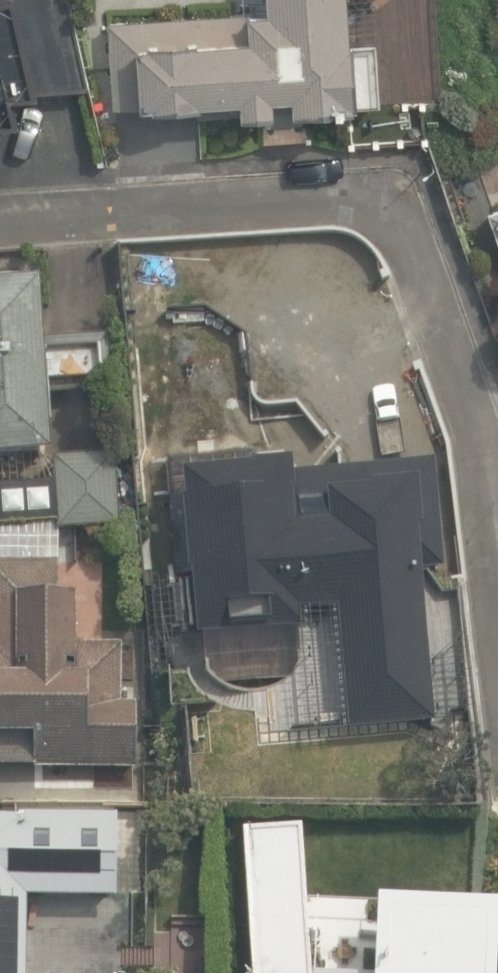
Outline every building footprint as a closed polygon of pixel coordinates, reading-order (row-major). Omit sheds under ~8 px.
[(18,115),(15,100),(87,85),(69,0),(0,0),(0,117),(18,115)] [(242,119),(276,116),(275,97),(294,96),(295,114),(356,110),(356,103),(379,102),(372,0),(267,0),(268,8),(107,20),(114,112),(241,102),(242,119)] [(490,207),(497,232),(497,204),(490,207)] [(52,453),(48,395),(109,391),(105,338),(46,342),(42,281),(0,284),(0,456),(52,453)] [(60,530),(138,523),(136,496),(120,497),(116,451),(55,457),(57,478),(0,483),(0,525),(59,520),(60,530)] [(337,607),(348,728),(437,720),(424,570),(442,568),(433,458),(295,471),(294,459),(184,469),(187,498),(182,499),(188,570),(193,570),(199,636),(306,626),(304,609),(337,607)] [(139,767),(139,700),(121,700),(121,640),(79,641),(79,590),(58,590),(58,559),(0,560),(0,768),(139,767)] [(118,815),(0,815),(0,972),(27,972),(27,895),(118,895),(118,815)] [(295,822),(241,821),(250,972),(305,972),(295,822)] [(495,900),(378,898),(377,972),(494,972),(495,900)]
